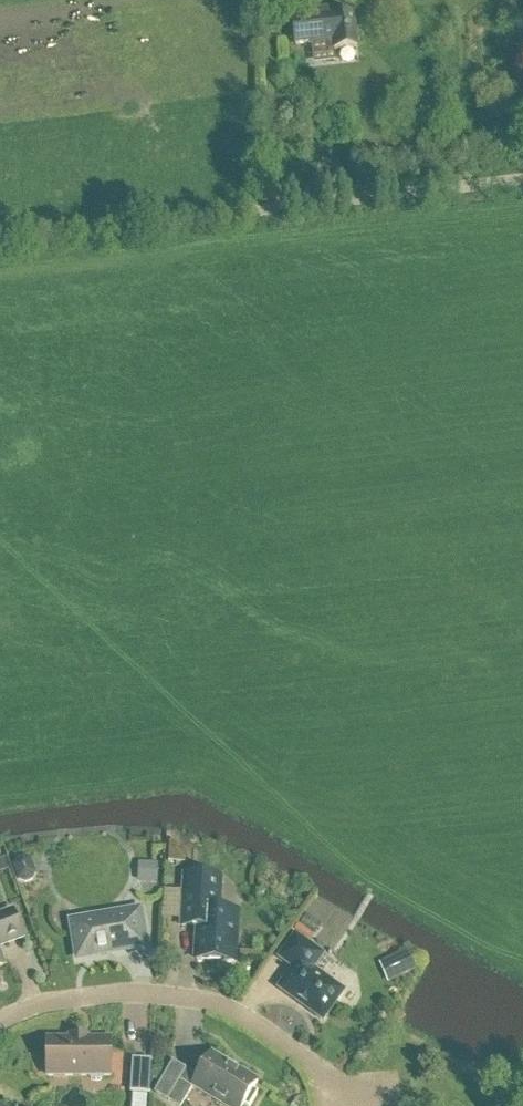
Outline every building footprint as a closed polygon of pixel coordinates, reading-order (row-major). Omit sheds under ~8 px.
[(326,53),(357,50),(353,15),(331,18),(330,10),(315,12),(316,20),(291,23),(294,47),(325,43),(326,53)] [(36,875),(31,861),(23,858),(16,861),(12,869),(18,882),(25,885),(33,883),(36,875)] [(0,862),(0,876),(10,872),(6,860),(0,862)] [(137,865),(136,882),(160,883),(161,866),(137,865)] [(196,961),(233,964),(236,912),(217,911),(219,877),(185,875),(182,928),(198,929),(196,961)] [(12,912),(0,916),(0,947),(22,939),(12,912)] [(94,919),(72,923),(78,958),(97,955),(97,956),(109,954),(108,953),(144,947),(139,912),(111,917),(110,914),(93,917),(94,919)] [(278,989),(323,1021),(343,992),(312,970),(322,955),(295,936),(279,958),(293,968),(278,989)] [(416,972),(408,953),(383,963),(392,983),(416,972)] [(104,1076),(110,1076),(110,1040),(47,1040),(47,1077),(87,1076),(91,1080),(96,1081),(101,1081),(104,1076)] [(173,1063),(155,1093),(177,1105),(181,1105),(192,1087),(224,1105),(243,1105),(245,1105),(250,1105),(257,1095),(252,1092),(257,1082),(239,1072),(240,1071),(229,1065),(211,1054),(197,1078),(173,1063)] [(131,1094),(149,1095),(151,1062),(133,1061),(131,1094)] [(148,1097),(133,1096),(132,1105),(147,1105),(148,1097)]
